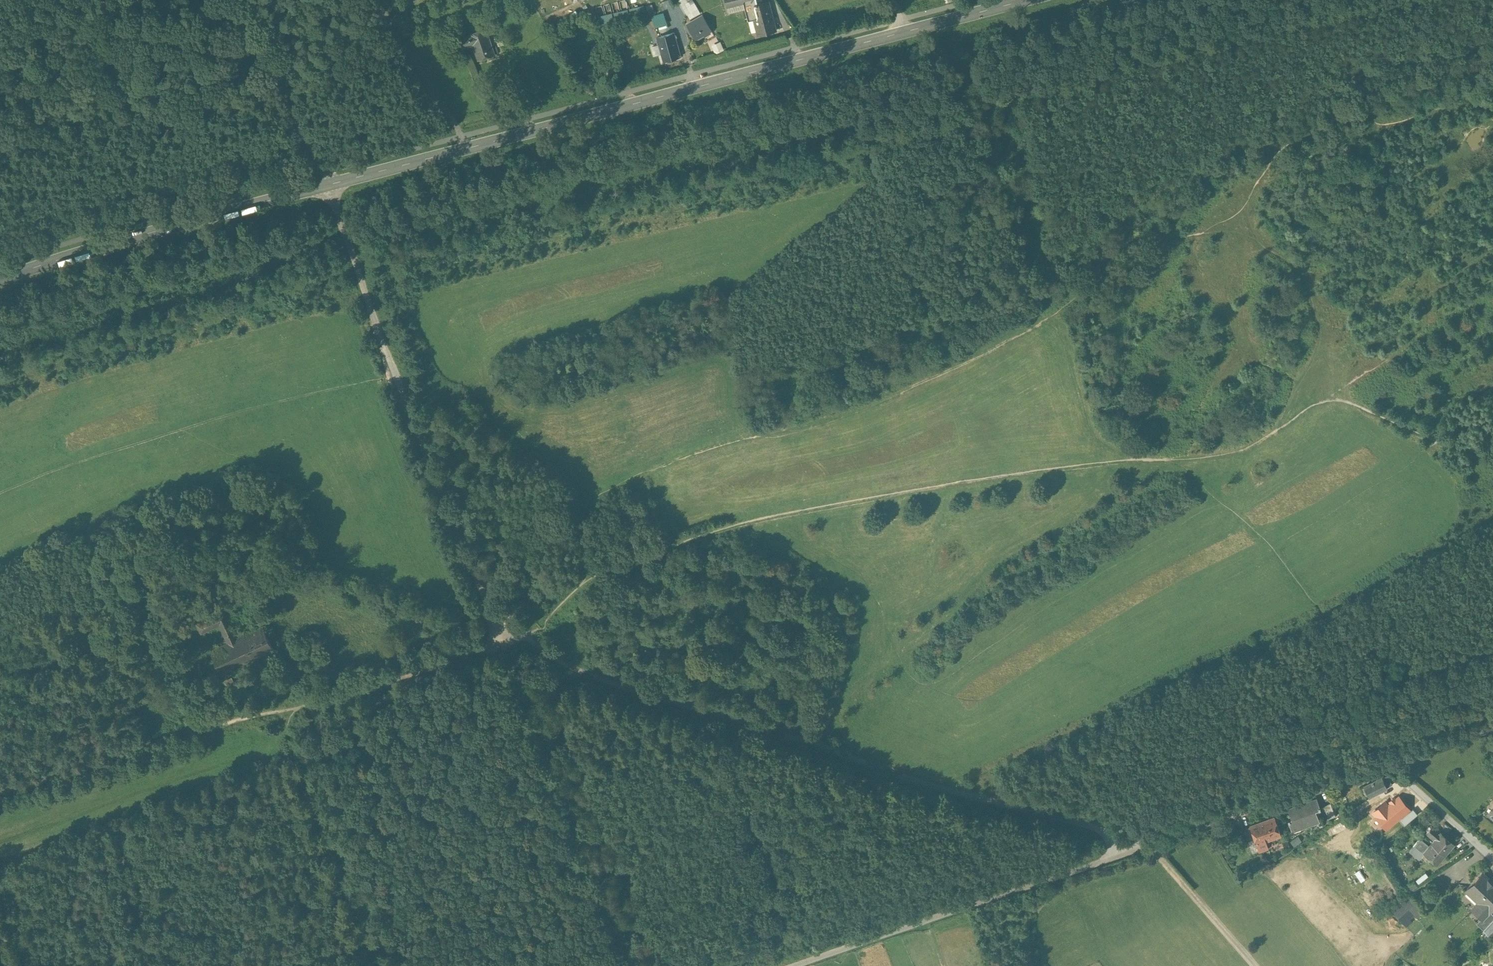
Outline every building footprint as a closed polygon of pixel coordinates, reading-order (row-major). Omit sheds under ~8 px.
[(693,0),(679,0),(690,18),(695,15),(700,12),(693,0)] [(750,6),(757,4),(756,0),(753,0),(743,2),(745,9),(748,21),(754,20),(750,6)] [(776,31),(768,1),(757,4),(750,6),(754,20),(758,35),(776,31)] [(743,2),(727,6),(729,13),(745,9),(743,2)] [(667,24),(664,12),(655,14),(652,4),(646,6),(649,16),(651,15),(654,27),(667,24)] [(711,31),(703,15),(687,24),(696,39),(711,31)] [(495,54),(486,28),(469,33),(462,36),(465,47),(473,44),(478,60),(495,54)] [(674,33),(657,38),(664,62),(681,57),(674,33)] [(462,36),(453,39),(460,49),(465,47),(462,36)] [(721,42),(713,46),(716,52),(724,49),(721,42)] [(232,677),(225,680),(227,686),(234,682),(232,677)] [(1387,775),(1364,786),(1368,797),(1387,788),(1387,787),(1392,785),(1387,775)] [(1303,804),(1302,803),(1288,808),(1291,818),(1287,819),(1292,831),(1319,822),(1315,810),(1320,808),(1317,799),(1303,804)] [(1335,816),(1330,803),(1324,805),(1329,819),(1335,816)] [(1439,817),(1430,809),(1426,814),(1435,821),(1439,817)] [(1274,817),(1250,825),(1250,826),(1254,836),(1256,843),(1257,843),(1259,851),(1268,848),(1265,840),(1280,835),(1274,817)] [(1241,827),(1238,818),(1233,819),(1237,829),(1241,827)] [(1432,825),(1425,833),(1433,839),(1440,832),(1437,829),(1438,828),(1433,825),(1432,825)] [(1250,826),(1244,828),(1248,838),(1254,836),(1250,826)] [(1455,844),(1440,832),(1433,839),(1430,843),(1445,855),(1455,844)] [(1414,844),(1411,847),(1421,855),(1423,852),(1429,845),(1420,837),(1414,844)] [(1445,855),(1430,843),(1429,845),(1423,852),(1429,857),(1427,859),(1430,861),(1431,859),(1437,864),(1445,855)] [(1481,872),(1466,888),(1479,901),(1472,908),(1481,916),(1481,917),(1488,910),(1489,910),(1492,906),(1492,883),(1481,872)] [(1410,898),(1404,902),(1413,913),(1416,916),(1422,912),(1410,898)] [(1404,902),(1394,911),(1406,925),(1412,920),(1409,917),(1413,913),(1404,902)] [(1489,910),(1488,910),(1481,917),(1481,916),(1476,922),(1483,928),(1492,918),(1492,913),(1489,910)] [(1483,928),(1492,937),(1492,935),(1492,918),(1483,928)]
